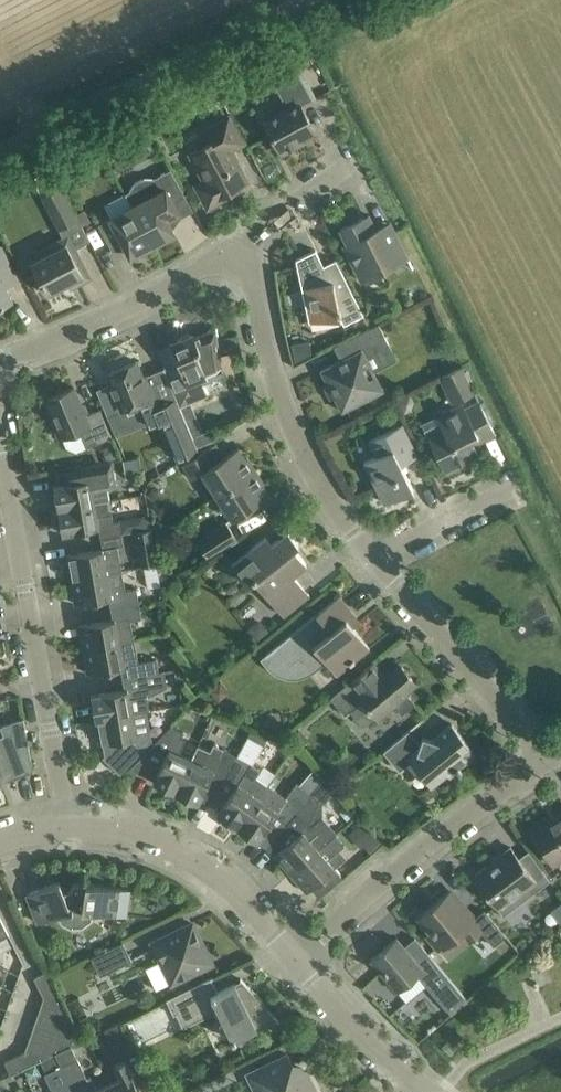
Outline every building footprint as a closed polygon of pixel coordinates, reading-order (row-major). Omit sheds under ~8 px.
[(287,108),(264,121),(281,153),(303,141),(301,137),(314,130),(301,104),(312,98),(294,65),(271,77),(287,108)] [(220,136),(213,140),(189,152),(200,181),(195,184),(205,203),(211,205),(221,199),(223,194),(247,181),(230,149),(242,142),(229,116),(213,124),(220,136)] [(49,165),(31,174),(43,196),(44,198),(62,189),(61,187),(50,167),(49,165)] [(129,190),(125,192),(132,205),(152,244),(175,232),(167,218),(191,205),(170,168),(153,177),(143,177),(134,182),(129,190)] [(62,189),(44,198),(59,227),(77,218),(62,189)] [(130,256),(152,244),(132,205),(125,192),(105,203),(111,216),(98,223),(111,248),(122,242),(130,256)] [(85,209),(77,213),(83,224),(91,219),(85,209)] [(379,234),(376,228),(371,231),(364,216),(340,228),(347,242),(343,244),(361,280),(408,256),(393,227),(379,234)] [(40,256),(31,260),(35,267),(40,278),(41,280),(40,280),(42,285),(43,284),(48,292),(67,282),(74,278),(77,284),(91,277),(76,247),(75,245),(69,249),(62,237),(49,244),(52,250),(40,256)] [(18,278),(0,245),(0,312),(2,311),(1,305),(12,298),(5,285),(18,278)] [(363,312),(349,286),(339,266),(327,272),(315,249),(296,259),(309,321),(339,315),(343,322),(363,312)] [(340,359),(321,369),(328,383),(335,395),(342,410),(362,400),(383,389),(374,371),(373,369),(366,356),(389,345),(377,323),(375,324),(353,335),(333,345),(340,359)] [(223,371),(221,356),(238,353),(234,335),(217,338),(216,327),(195,336),(193,332),(170,342),(181,369),(167,375),(174,394),(179,405),(180,405),(207,394),(201,380),(223,371)] [(309,339),(291,343),(295,360),(312,353),(309,339)] [(192,436),(180,405),(179,405),(174,394),(159,399),(151,383),(146,385),(136,359),(106,372),(122,408),(139,401),(145,417),(149,426),(162,421),(178,459),(197,447),(197,446),(192,436)] [(451,402),(474,390),(461,364),(438,375),(451,402)] [(85,414),(74,386),(46,398),(62,437),(79,429),(86,446),(111,435),(100,408),(85,414)] [(495,432),(485,412),(479,401),(465,408),(463,403),(436,416),(442,427),(427,435),(445,471),(479,454),(472,441),(479,437),(480,440),(495,432)] [(401,463),(417,455),(402,423),(369,439),(377,454),(364,461),(385,502),(413,488),(401,463)] [(203,431),(192,436),(197,446),(197,447),(218,438),(214,427),(203,431)] [(114,442),(102,447),(107,460),(119,455),(114,442)] [(202,471),(217,494),(256,469),(247,456),(246,457),(238,446),(215,461),(207,448),(183,463),(193,477),(202,471)] [(53,484),(58,508),(107,500),(107,498),(109,498),(107,484),(111,484),(115,479),(111,460),(81,466),(83,479),(53,484)] [(264,482),(256,469),(217,494),(232,518),(269,494),(262,483),(264,482)] [(109,513),(107,500),(58,508),(62,532),(98,526),(100,536),(121,533),(119,521),(113,522),(112,512),(109,513)] [(160,531),(165,524),(158,518),(152,526),(160,531)] [(227,522),(197,541),(209,558),(208,558),(238,539),(227,522)] [(157,563),(151,528),(136,530),(142,565),(157,563)] [(248,549),(231,562),(248,583),(254,578),(261,572),(272,586),(265,592),(283,614),(292,607),(309,593),(293,573),(306,563),(293,546),(298,542),(288,529),(283,533),(271,542),(266,535),(248,549)] [(123,544),(121,533),(100,536),(102,547),(66,554),(70,578),(122,569),(117,545),(123,544)] [(125,589),(122,569),(70,578),(74,602),(108,596),(111,607),(139,602),(136,587),(125,589)] [(321,608),(275,645),(290,664),(301,655),(313,671),(326,660),(336,673),(352,661),(369,647),(353,626),(360,620),(339,594),(321,608)] [(141,617),(139,602),(111,607),(113,618),(78,624),(83,648),(134,639),(131,619),(141,617)] [(122,666),(124,677),(162,670),(158,671),(156,658),(138,661),(134,639),(83,648),(87,672),(122,666)] [(340,688),(330,696),(345,714),(363,699),(376,715),(393,702),(395,705),(402,713),(415,702),(408,694),(406,691),(416,682),(399,662),(389,670),(381,677),(370,664),(353,678),(340,688)] [(165,685),(162,670),(124,677),(126,688),(91,694),(95,718),(147,709),(149,709),(147,694),(165,685)] [(229,690),(220,680),(209,689),(218,700),(229,690)] [(149,722),(147,709),(95,718),(99,742),(103,742),(105,753),(102,756),(119,773),(152,739),(149,722)] [(17,770),(15,763),(31,758),(23,716),(1,724),(0,725),(0,776),(17,770)] [(383,750),(394,763),(399,769),(411,760),(431,785),(448,771),(452,773),(457,769),(459,770),(462,768),(460,767),(477,753),(452,722),(441,731),(440,733),(441,735),(435,739),(423,735),(419,743),(408,730),(383,750)] [(190,757),(179,752),(186,738),(181,736),(183,731),(170,725),(163,732),(139,757),(160,767),(153,781),(175,791),(198,744),(197,743),(190,757)] [(298,726),(288,733),(297,744),(306,736),(298,726)] [(249,730),(247,735),(263,744),(268,736),(249,730)] [(210,774),(222,780),(236,754),(213,742),(209,749),(198,744),(175,791),(197,802),(210,774)] [(220,808),(217,812),(222,816),(222,821),(231,827),(235,825),(237,826),(267,783),(256,775),(260,769),(252,763),(251,762),(236,754),(222,780),(234,787),(232,790),(229,794),(220,808)] [(327,776),(311,793),(313,795),(321,802),(337,788),(327,776)] [(275,837),(277,835),(289,821),(313,795),(311,793),(297,781),(286,796),(267,783),(237,826),(257,840),(266,828),(276,835),(275,836),(275,837)] [(321,802),(313,795),(289,821),(277,835),(287,843),(274,854),(290,872),(318,848),(336,831),(322,816),(321,802)] [(347,805),(340,811),(348,819),(354,813),(347,805)] [(556,815),(558,817),(534,831),(553,863),(560,859),(560,812),(556,815)] [(381,841),(363,820),(363,819),(348,832),(360,846),(364,844),(369,850),(381,841)] [(476,879),(496,905),(503,914),(534,890),(531,886),(547,874),(541,867),(532,874),(511,846),(494,858),(497,862),(476,879)] [(327,858),(318,848),(290,872),(306,891),(346,857),(339,848),(327,858)] [(72,883),(71,885),(71,887),(63,890),(59,880),(26,893),(38,922),(56,914),(63,922),(72,926),(82,925),(90,919),(94,910),(125,915),(129,888),(85,882),(84,889),(82,888),(82,886),(81,884),(80,882),(78,881),(76,881),(74,881),(72,883)] [(448,957),(481,929),(493,945),(505,935),(484,909),(473,918),(451,891),(421,916),(433,930),(429,934),(448,957)] [(8,934),(6,928),(0,917),(0,938),(8,934)] [(192,922),(153,941),(172,981),(211,962),(192,922)] [(468,1000),(420,943),(409,952),(396,937),(371,958),(398,991),(418,974),(451,1014),(468,1000)] [(132,959),(123,941),(91,956),(100,974),(132,959)] [(43,997),(63,1004),(46,970),(33,976),(43,996),(43,997)] [(233,1040),(237,1038),(257,1028),(255,1026),(274,1016),(278,1021),(279,1020),(241,977),(240,978),(242,982),(236,985),(234,982),(217,991),(211,978),(214,976),(213,975),(166,998),(173,1014),(176,1013),(183,1027),(218,1010),(233,1040)] [(43,997),(38,1011),(71,1022),(63,1004),(43,997)] [(79,1039),(71,1022),(38,1011),(33,1024),(79,1039)] [(134,1049),(120,1021),(104,1029),(118,1057),(134,1049)] [(33,1024),(29,1037),(62,1048),(80,1040),(79,1039),(33,1024)] [(62,1048),(29,1037),(24,1050),(45,1057),(55,1052),(62,1048)] [(55,1052),(60,1064),(61,1064),(74,1091),(113,1091),(109,1083),(97,1088),(90,1075),(87,1076),(77,1056),(71,1044),(62,1048),(55,1052)] [(45,1057),(24,1050),(24,1051),(4,1061),(10,1073),(40,1059),(45,1057)] [(61,1064),(60,1064),(55,1052),(45,1057),(40,1059),(46,1071),(44,1072),(54,1091),(74,1091),(61,1064)] [(247,1072),(257,1091),(317,1091),(309,1076),(307,1077),(303,1067),(298,1065),(294,1068),(287,1053),(247,1072)] [(109,1083),(113,1091),(140,1091),(124,1058),(114,1063),(121,1077),(109,1083)]
